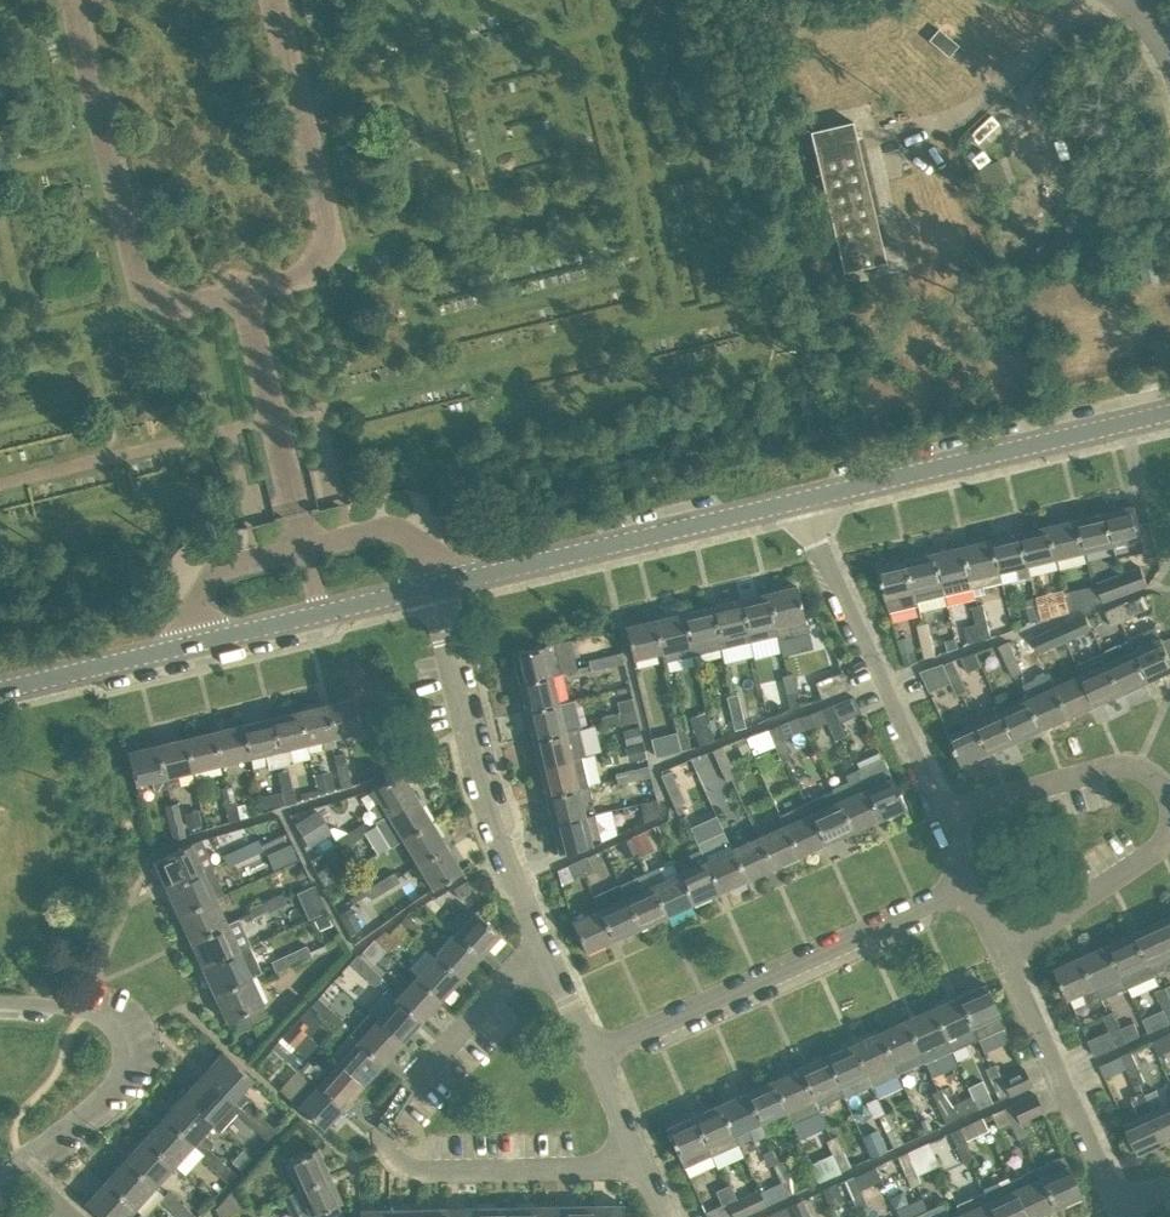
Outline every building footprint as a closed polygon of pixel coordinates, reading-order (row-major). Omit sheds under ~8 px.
[(958,45),(939,28),(928,39),(949,56),(958,45)] [(852,121),(809,130),(843,272),(886,262),(852,121)] [(1135,504),(1106,511),(1114,544),(1115,544),(1118,557),(1147,550),(1135,504)] [(1106,511),(1078,518),(1086,551),(1114,544),(1106,511)] [(1078,518),(1049,525),(1057,557),(1086,551),(1078,518)] [(1049,525),(1021,532),(1029,564),(1057,557),(1049,525)] [(1021,532),(993,538),(1003,581),(1005,580),(1002,571),(1029,564),(1021,532)] [(993,538),(964,545),(974,588),(1003,581),(993,538)] [(974,588),(964,545),(936,552),(946,594),(974,588)] [(936,552),(907,559),(918,605),(919,604),(921,611),(948,605),(946,594),(936,552)] [(918,605),(907,559),(878,566),(890,611),(918,605)] [(1141,566),(1119,575),(1123,593),(1148,584),(1141,566)] [(1123,593),(1119,575),(1097,583),(1104,600),(1123,593)] [(1085,603),(1097,600),(1093,584),(1082,586),(1085,603)] [(796,586),(767,593),(777,634),(778,634),(779,640),(808,633),(805,622),(796,586)] [(1036,596),(1043,620),(1070,612),(1064,588),(1036,596)] [(767,593),(739,599),(749,641),(777,634),(767,593)] [(739,599),(711,606),(720,648),(749,641),(739,599)] [(1113,607),(1120,623),(1132,617),(1125,601),(1113,607)] [(1042,619),(1038,602),(1027,605),(1031,622),(1042,619)] [(981,620),(987,619),(984,604),(972,606),(976,623),(981,622),(981,620)] [(720,648),(711,606),(682,613),(692,655),(720,648)] [(1120,623),(1113,607),(1105,611),(1112,626),(1120,623)] [(682,613),(654,620),(661,652),(664,663),(692,655),(682,613)] [(981,622),(976,623),(980,639),(991,637),(987,619),(981,620),(981,622)] [(661,652),(654,620),(625,627),(632,659),(661,652)] [(1058,626),(1065,641),(1077,636),(1070,620),(1058,626)] [(926,639),(933,637),(929,621),(917,624),(922,644),(927,643),(926,639)] [(980,639),(976,623),(964,626),(968,643),(980,639)] [(1130,638),(1149,680),(1169,670),(1169,653),(1169,635),(1163,638),(1157,625),(1130,637),(1130,638)] [(1065,641),(1058,626),(1049,630),(1057,645),(1065,641)] [(959,647),(955,636),(945,639),(948,651),(959,647)] [(937,654),(933,637),(926,639),(927,643),(922,644),(925,657),(937,654)] [(1149,680),(1130,638),(1104,650),(1109,661),(1123,692),(1149,680)] [(1011,658),(1016,656),(1009,641),(998,646),(1007,664),(1012,661),(1011,658)] [(551,674),(551,675),(562,672),(555,643),(511,653),(518,682),(551,674)] [(914,646),(901,652),(905,665),(918,660),(914,646)] [(611,667),(623,664),(621,652),(604,656),(606,662),(608,661),(610,667),(611,667)] [(606,662),(604,656),(588,660),(591,671),(610,667),(608,661),(606,662)] [(1012,661),(1007,664),(1013,677),(1023,672),(1016,656),(1011,658),(1012,661)] [(956,678),(961,675),(954,659),(944,664),(943,661),(920,671),(930,692),(952,682),(957,680),(956,678)] [(1123,692),(1109,661),(1082,673),(1096,704),(1123,692)] [(1072,678),(1055,685),(1069,716),(1096,704),(1082,673),(1079,667),(1069,671),(1072,678)] [(850,687),(842,670),(815,682),(822,699),(850,687)] [(791,690),(796,688),(793,673),(781,675),(786,695),(791,693),(791,690)] [(551,674),(518,682),(525,710),(558,702),(551,675),(551,674)] [(957,680),(952,682),(958,695),(968,690),(961,675),(956,678),(957,680)] [(1055,685),(1029,697),(1043,728),(1069,716),(1055,685)] [(800,706),(796,688),(791,690),(791,693),(786,695),(789,710),(800,706)] [(735,710),(741,709),(738,694),(727,697),(731,715),(736,714),(735,710)] [(838,718),(839,722),(861,712),(854,695),(832,704),(838,718)] [(1029,697),(1002,709),(1016,740),(1043,728),(1029,697)] [(620,713),(617,713),(618,719),(621,718),(622,724),(637,720),(632,698),(617,701),(620,713)] [(327,705),(337,747),(338,746),(335,737),(363,731),(356,699),(327,705)] [(565,731),(558,702),(525,710),(532,739),(565,731)] [(832,704),(821,709),(826,721),(829,726),(834,723),(833,721),(838,718),(832,704)] [(337,747),(327,705),(299,712),(306,745),(322,741),(325,749),(337,747)] [(736,714),(731,715),(734,730),(745,726),(741,709),(735,710),(736,714)] [(826,721),(821,709),(798,718),(803,730),(826,721)] [(1016,740),(1002,709),(977,721),(973,713),(972,713),(990,752),(1016,740)] [(299,712),(270,719),(282,768),(294,765),(290,748),(306,745),(299,712)] [(618,719),(617,713),(602,717),(604,728),(622,724),(621,718),(618,719)] [(990,752),(972,713),(945,725),(962,764),(990,752)] [(680,730),(686,729),(683,714),(672,716),(676,734),(681,734),(680,730)] [(803,730),(798,718),(777,727),(783,739),(803,730)] [(834,723),(829,726),(835,740),(846,736),(839,722),(838,718),(833,721),(834,723)] [(270,719),(242,726),(250,758),(266,754),(270,771),(282,768),(270,719)] [(707,723),(692,729),(698,744),(712,738),(707,723)] [(622,729),(625,744),(642,740),(639,725),(622,729)] [(250,758),(242,726),(214,732),(221,765),(250,758)] [(783,739),(777,727),(767,731),(774,747),(779,744),(778,742),(783,739)] [(690,747),(686,729),(680,730),(681,734),(676,734),(680,749),(690,747)] [(565,731),(532,739),(538,767),(572,759),(565,731)] [(221,765),(214,732),(185,739),(193,772),(221,765)] [(657,755),(680,749),(676,734),(653,740),(657,755)] [(193,772),(185,739),(157,746),(167,787),(179,784),(178,775),(193,772)] [(779,744),(774,747),(781,761),(791,756),(783,739),(778,742),(779,744)] [(646,756),(642,741),(624,745),(627,760),(646,756)] [(167,787),(157,746),(128,753),(136,785),(153,781),(155,790),(167,787)] [(723,762),(728,759),(722,747),(711,750),(719,768),(724,765),(723,762)] [(343,771),(348,770),(344,752),(333,755),(337,770),(342,768),(343,771)] [(580,757),(572,759),(538,767),(545,795),(586,785),(580,757)] [(878,818),(905,806),(882,757),(855,769),(878,818)] [(724,765),(719,768),(726,782),(736,777),(728,759),(723,762),(724,765)] [(635,774),(636,780),(649,777),(647,766),(629,769),(631,775),(635,774)] [(351,785),(348,770),(343,771),(342,768),(337,770),(341,788),(351,785)] [(287,789),(292,788),(288,769),(277,771),(281,787),(286,786),(287,789)] [(631,775),(629,769),(615,773),(618,784),(636,780),(635,774),(631,775)] [(848,781),(832,788),(851,830),(878,818),(855,769),(845,774),(848,781)] [(671,786),(676,784),(670,770),(660,775),(668,792),(673,790),(671,786)] [(387,814),(416,796),(400,771),(372,788),(381,803),(373,807),(380,818),(387,813),(387,814)] [(330,775),(315,779),(318,791),(332,787),(330,775)] [(673,790),(668,792),(674,806),(684,801),(676,784),(671,786),(673,790)] [(237,806),(237,805),(232,785),(221,788),(225,805),(230,804),(231,807),(237,806)] [(589,798),(586,785),(545,795),(552,824),(585,816),(581,799),(589,798)] [(286,786),(281,787),(285,805),(295,802),(292,788),(287,789),(286,786)] [(851,830),(832,788),(805,800),(806,803),(825,843),(851,830)] [(431,821),(416,796),(387,814),(403,838),(431,821)] [(644,822),(658,816),(654,799),(640,802),(644,822)] [(175,822),(181,821),(177,803),(165,805),(169,820),(174,819),(175,822)] [(237,805),(237,806),(240,818),(248,816),(245,803),(237,805)] [(825,843),(806,803),(780,815),(798,855),(825,843)] [(230,804),(225,805),(228,821),(240,818),(237,806),(231,807),(230,804)] [(198,809),(183,812),(187,828),(202,825),(198,809)] [(309,845),(321,837),(307,814),(295,821),(309,845)] [(783,825),(758,837),(772,867),(798,855),(780,815),(779,815),(783,825)] [(589,831),(585,816),(552,824),(559,853),(600,843),(597,829),(589,831)] [(174,819),(169,820),(173,838),(184,836),(181,821),(175,822),(174,819)] [(431,821),(403,838),(418,863),(447,846),(431,821)] [(363,822),(348,831),(351,836),(347,838),(351,843),(369,832),(363,822)] [(644,830),(631,836),(638,851),(640,856),(653,850),(644,830)] [(351,836),(348,831),(329,843),(334,853),(351,843),(347,838),(351,836)] [(745,879),(731,849),(724,831),(697,843),(705,861),(719,891),(745,879)] [(638,851),(631,836),(620,841),(627,856),(638,851)] [(758,837),(731,849),(745,879),(772,867),(758,837)] [(242,853),(244,859),(263,851),(258,840),(236,849),(239,855),(242,853)] [(203,871),(203,870),(191,844),(154,861),(166,888),(203,871)] [(463,871),(447,846),(418,863),(434,889),(463,871)] [(239,855),(236,849),(223,855),(228,866),(244,859),(242,853),(239,855)] [(576,861),(583,876),(594,871),(587,855),(576,861)] [(583,876),(576,861),(557,869),(561,886),(583,876)] [(705,861),(679,873),(692,903),(719,891),(705,861)] [(203,871),(166,888),(179,915),(214,899),(226,893),(214,865),(203,870),(203,871)] [(328,866),(317,874),(324,885),(336,878),(328,866)] [(660,866),(646,872),(666,915),(692,903),(679,873),(666,879),(660,866)] [(380,887),(383,891),(400,881),(394,872),(380,880),(383,885),(380,887)] [(632,878),(638,891),(625,897),(639,927),(666,915),(646,872),(632,878)] [(467,878),(452,887),(459,897),(473,888),(467,878)] [(383,885),(380,880),(347,900),(352,909),(383,891),(380,887),(383,885)] [(267,906),(269,911),(287,903),(282,892),(261,902),(263,907),(267,906)] [(639,927),(625,897),(598,909),(612,939),(639,927)] [(214,899),(179,915),(191,941),(226,925),(214,899)] [(263,907),(261,902),(247,908),(252,919),(269,911),(267,906),(263,907)] [(352,933),(362,927),(352,909),(341,916),(352,933)] [(612,939),(598,909),(572,921),(585,951),(612,939)] [(456,933),(480,955),(500,933),(476,911),(456,933)] [(327,912),(314,918),(319,930),(332,924),(327,912)] [(401,920),(398,923),(410,934),(418,925),(408,915),(401,920)] [(1161,921),(1169,940),(1169,917),(1161,921)] [(1161,921),(1135,933),(1155,976),(1156,975),(1155,974),(1169,967),(1169,940),(1161,921)] [(410,934),(398,923),(392,930),(403,941),(410,934)] [(238,951),(226,925),(191,941),(203,968),(249,946),(238,951)] [(480,955),(456,933),(437,954),(461,976),(480,955)] [(1135,933),(1109,945),(1128,988),(1155,976),(1135,933)] [(322,937),(284,955),(287,960),(291,958),(294,963),(311,956),(309,951),(325,943),(322,937)] [(1109,945),(1082,957),(1096,987),(1097,987),(1122,975),(1128,988),(1109,945)] [(261,972),(249,946),(203,968),(215,994),(250,977),(261,972)] [(365,970),(369,965),(357,954),(349,963),(359,972),(363,967),(365,970)] [(461,976),(437,954),(417,976),(441,998),(461,976)] [(287,960),(284,955),(271,961),(276,971),(294,963),(291,958),(287,960)] [(1096,987),(1082,957),(1055,969),(1069,999),(1084,992),(1092,1008),(1103,1003),(1104,1003),(1097,987),(1096,987)] [(382,977),(369,965),(365,970),(363,967),(359,972),(374,986),(382,977)] [(417,976),(397,997),(421,1019),(441,998),(417,976)] [(250,977),(215,994),(227,1021),(231,1019),(245,1012),(263,1005),(250,977)] [(984,984),(957,996),(977,1039),(1004,1027),(984,984)] [(1169,1002),(1169,995),(1166,987),(1156,991),(1164,1009),(1169,1006),(1167,1003),(1169,1002)] [(977,1039),(957,996),(931,1008),(945,1038),(951,1051),(977,1039)] [(327,1013),(331,1009),(318,997),(310,1006),(320,1015),(324,1011),(327,1013)] [(421,1019),(397,997),(378,1019),(402,1041),(421,1019)] [(263,1005),(245,1012),(250,1024),(268,1016),(263,1005)] [(945,1038),(931,1008),(904,1020),(918,1050),(945,1038)] [(343,1020),(331,1009),(327,1013),(324,1011),(320,1015),(335,1029),(343,1020)] [(1113,1027),(1119,1024),(1113,1011),(1103,1015),(1110,1031),(1111,1033),(1115,1031),(1113,1027)] [(299,1019),(295,1022),(304,1030),(307,1025),(299,1019)] [(402,1041),(378,1019),(358,1041),(382,1062),(402,1041)] [(904,1020),(878,1032),(897,1073),(898,1073),(893,1062),(918,1050),(904,1020)] [(304,1030),(295,1022),(271,1049),(281,1058),(285,1054),(287,1057),(291,1053),(291,1052),(307,1033),(304,1030)] [(1115,1031),(1111,1033),(1117,1047),(1141,1036),(1134,1022),(1121,1028),(1119,1024),(1113,1027),(1115,1031)] [(1111,1033),(1110,1031),(1088,1040),(1096,1056),(1117,1047),(1111,1033)] [(878,1032),(851,1044),(865,1074),(870,1085),(897,1073),(878,1032)] [(382,1062),(358,1041),(350,1033),(330,1055),(333,1057),(338,1062),(362,1084),(382,1062)] [(865,1074),(851,1044),(825,1056),(843,1096),(844,1095),(840,1086),(865,1074)] [(253,1078),(223,1051),(203,1073),(240,1107),(250,1097),(242,1090),(253,1078)] [(1133,1067),(1138,1064),(1132,1051),(1121,1056),(1129,1073),(1134,1070),(1133,1067)] [(305,1065),(291,1053),(287,1057),(285,1054),(281,1058),(297,1073),(305,1065)] [(825,1056),(799,1068),(817,1108),(843,1096),(825,1056)] [(315,1062),(306,1073),(319,1084),(343,1106),(362,1084),(338,1062),(333,1057),(323,1068),(315,1062)] [(997,1081),(1002,1079),(995,1064),(985,1070),(993,1086),(998,1084),(997,1081)] [(1146,1082),(1138,1064),(1133,1067),(1134,1070),(1129,1073),(1135,1086),(1146,1082)] [(799,1068),(772,1080),(786,1110),(792,1122),(818,1110),(817,1108),(799,1068)] [(998,1084),(993,1086),(1000,1100),(1032,1086),(1024,1068),(1002,1079),(997,1081),(998,1084)] [(203,1073),(184,1095),(214,1122),(233,1101),(240,1107),(203,1073)] [(343,1106),(319,1084),(306,1073),(310,1076),(290,1098),(299,1106),(323,1128),(343,1106)] [(772,1080),(745,1092),(765,1135),(766,1135),(760,1122),(786,1110),(772,1080)] [(943,1105),(948,1103),(942,1088),(931,1093),(939,1110),(945,1108),(943,1105)] [(1144,1091),(1166,1141),(1169,1139),(1169,1103),(1165,1105),(1158,1089),(1146,1094),(1144,1091)] [(1166,1141),(1144,1091),(1131,1097),(1140,1117),(1126,1123),(1139,1153),(1166,1141)] [(765,1135),(745,1092),(719,1104),(737,1144),(738,1144),(733,1134),(747,1128),(753,1140),(765,1135)] [(184,1095),(164,1116),(194,1143),(203,1152),(208,1147),(213,1142),(203,1133),(214,1122),(184,1095)] [(956,1120),(948,1103),(943,1105),(945,1108),(939,1110),(946,1125),(956,1120)] [(254,1120),(258,1116),(246,1104),(238,1114),(253,1127),(257,1122),(254,1120)] [(737,1144),(719,1104),(692,1116),(710,1156),(737,1144)] [(1014,1104),(1008,1107),(1003,1109),(1010,1125),(1015,1123),(1014,1120),(1020,1117),(1014,1104)] [(890,1129),(896,1126),(890,1112),(878,1117),(886,1134),(892,1132),(890,1129)] [(164,1116),(145,1138),(175,1165),(194,1143),(164,1116)] [(274,1130),(258,1116),(254,1120),(257,1122),(253,1127),(266,1139),(274,1130)] [(710,1156),(692,1116),(665,1129),(679,1159),(680,1159),(684,1168),(710,1156)] [(1020,1117),(1014,1120),(1015,1123),(1010,1125),(1017,1140),(1028,1135),(1022,1122),(1020,1117)] [(982,1119),(960,1129),(965,1141),(988,1131),(982,1119)] [(892,1132),(886,1134),(893,1149),(903,1144),(896,1126),(890,1129),(892,1132)] [(877,1129),(861,1136),(870,1157),(886,1149),(877,1129)] [(965,1141),(960,1129),(950,1133),(957,1149),(962,1147),(961,1144),(966,1141),(965,1141)] [(837,1153),(842,1150),(836,1136),(826,1141),(831,1154),(833,1158),(838,1156),(837,1153)] [(175,1165),(145,1138),(125,1159),(155,1186),(175,1165)] [(974,1159),(966,1141),(961,1144),(962,1147),(957,1149),(964,1163),(974,1159)] [(838,1156),(833,1158),(840,1172),(870,1159),(862,1142),(842,1150),(837,1153),(838,1156)] [(208,1147),(203,1152),(199,1157),(213,1170),(218,1166),(215,1163),(219,1159),(208,1147)] [(299,1188),(328,1174),(315,1148),(286,1161),(299,1188)] [(231,1162),(239,1169),(250,1157),(242,1150),(231,1162)] [(908,1153),(897,1157),(904,1172),(904,1173),(910,1171),(908,1168),(913,1166),(908,1153)] [(840,1172),(833,1158),(831,1154),(810,1164),(819,1182),(840,1172)] [(1039,1177),(1053,1207),(1080,1195),(1062,1155),(1036,1167),(1040,1177),(1039,1177)] [(125,1159),(106,1181),(136,1208),(155,1186),(125,1159)] [(218,1166),(213,1170),(227,1183),(235,1174),(219,1159),(215,1163),(218,1166)] [(784,1177),(790,1175),(783,1160),(772,1165),(780,1183),(786,1180),(784,1177)] [(910,1171),(904,1173),(910,1187),(921,1183),(913,1166),(908,1168),(910,1171)] [(875,1167),(864,1172),(870,1185),(881,1180),(875,1168),(875,1167)] [(328,1174),(299,1188),(311,1215),(340,1202),(328,1174)] [(797,1191),(790,1175),(784,1177),(786,1180),(780,1183),(786,1196),(797,1191)] [(855,1192),(860,1190),(854,1177),(844,1181),(852,1197),(857,1195),(855,1192)] [(1009,1181),(1026,1216),(1032,1216),(1053,1207),(1039,1177),(1014,1189),(1010,1181),(1009,1181)] [(106,1181),(85,1203),(100,1216),(127,1216),(136,1208),(106,1181)] [(1009,1181),(983,1193),(987,1201),(994,1216),(1026,1216),(1009,1181)] [(830,1208),(844,1202),(837,1186),(823,1192),(830,1208)] [(177,1207),(181,1202),(168,1190),(160,1200),(175,1214),(179,1209),(177,1207)] [(857,1195),(852,1197),(858,1211),(868,1207),(860,1190),(855,1192),(857,1195)] [(752,1211),(745,1196),(727,1204),(733,1216),(739,1216),(752,1211)] [(808,1214),(802,1200),(791,1205),(796,1216),(803,1216),(802,1216),(808,1214)] [(987,1201),(960,1213),(962,1216),(994,1216),(987,1201)] [(175,1214),(179,1216),(196,1216),(181,1202),(177,1207),(179,1209),(175,1214)] [(727,1204),(726,1202),(705,1212),(707,1216),(733,1216),(727,1204)] [(927,1210),(930,1216),(950,1216),(943,1202),(927,1210)] [(235,1211),(237,1216),(236,1216),(250,1216),(255,1215),(250,1204),(235,1211)] [(564,1205),(564,1216),(593,1216),(593,1204),(564,1205)] [(593,1216),(623,1216),(623,1204),(593,1204),(593,1216)] [(564,1205),(534,1206),(535,1216),(564,1216),(564,1205)] [(505,1206),(476,1207),(476,1216),(505,1216),(505,1206)] [(505,1206),(505,1216),(535,1216),(534,1206),(505,1206)] [(446,1207),(417,1208),(417,1216),(447,1216),(446,1207)] [(476,1207),(446,1207),(447,1216),(476,1216),(476,1207)] [(388,1209),(388,1216),(417,1216),(417,1208),(388,1209)] [(388,1209),(358,1209),(358,1216),(388,1216),(388,1209)]
